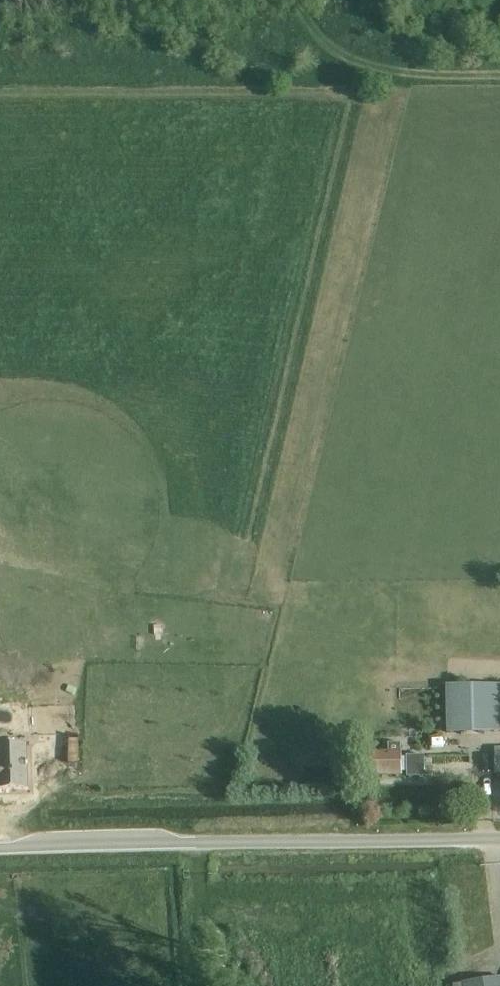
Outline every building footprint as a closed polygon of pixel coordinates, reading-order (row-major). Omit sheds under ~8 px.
[(447,733),(499,732),(499,683),(446,683),(447,733)] [(407,756),(407,757),(401,757),(401,752),(372,752),(372,774),(401,774),(401,772),(407,771),(407,776),(451,776),(451,755),(407,756)] [(29,782),(28,762),(28,759),(0,760),(0,784),(29,782)] [(455,984),(456,985),(499,985),(499,977),(455,984)]
